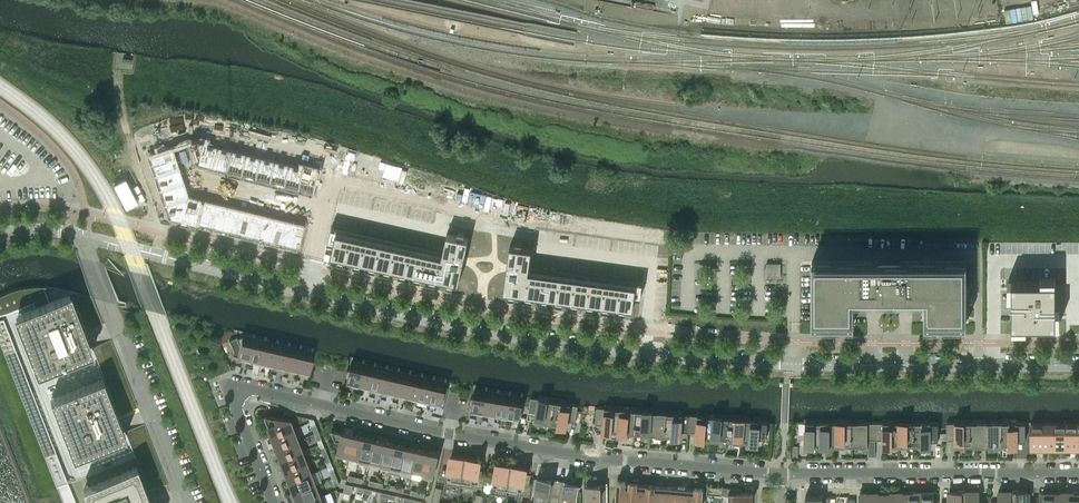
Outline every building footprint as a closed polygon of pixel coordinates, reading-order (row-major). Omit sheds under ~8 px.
[(204,138),(190,143),(196,162),(312,190),(318,167),(301,163),(300,167),(202,144),(204,138)] [(172,149),(150,156),(170,217),(197,223),(198,222),(298,247),(304,224),(188,196),(175,156),(172,149)] [(330,231),(328,241),(334,242),(331,254),(459,283),(468,238),(447,233),(442,255),(336,232),(330,231)] [(510,245),(504,291),(633,308),(635,295),(640,296),(642,286),(636,285),(529,271),(532,248),(510,245)] [(924,322),(966,322),(966,260),(812,260),(812,322),(854,322),(854,298),(878,298),(878,295),(885,295),(885,297),(886,299),(888,300),(889,300),(891,300),(892,298),(893,297),(893,295),(900,295),(900,298),(924,298),(924,322)] [(781,277),(781,263),(766,263),(766,277),(781,277)] [(1055,312),(1055,285),(1055,281),(1011,281),(1011,287),(1011,290),(1011,293),(1011,321),(1011,324),(1027,324),(1040,324),(1055,324),(1055,318),(1055,315),(1055,312)] [(43,286),(40,285),(35,285),(33,286),(28,286),(22,287),(18,288),(14,289),(12,290),(9,291),(8,291),(5,293),(2,294),(0,295),(0,315),(33,302),(35,307),(17,314),(40,372),(89,353),(67,294),(49,301),(43,286)] [(239,345),(237,356),(249,359),(254,337),(234,332),(239,345)] [(266,340),(254,337),(249,359),(261,362),(266,340)] [(266,340),(261,362),(272,364),(278,342),(266,340)] [(278,342),(272,364),(284,367),(289,345),(278,342)] [(289,345),(284,367),(296,370),(301,348),(289,345)] [(313,351),(301,348),(296,370),(308,372),(313,351)] [(352,359),(352,360),(350,370),(347,369),(345,377),(348,377),(347,381),(359,384),(364,362),(352,359)] [(376,365),(364,362),(359,384),(371,387),(376,365)] [(388,368),(386,367),(376,365),(371,387),(383,390),(388,368)] [(399,370),(388,368),(383,390),(394,392),(399,370)] [(406,395),(411,373),(399,370),(394,392),(406,395)] [(423,376),(411,373),(406,395),(418,398),(423,376)] [(430,400),(435,378),(423,376),(418,398),(430,400)] [(102,378),(50,398),(73,457),(125,436),(102,378)] [(447,381),(435,378),(430,400),(442,403),(447,381)] [(484,412),(487,390),(475,388),(473,398),(470,397),(469,405),(472,406),(471,410),(484,412)] [(487,390),(484,412),(495,414),(499,392),(487,390)] [(511,394),(499,392),(495,414),(507,416),(511,394)] [(511,394),(507,416),(520,418),(523,396),(511,394)] [(550,425),(554,401),(548,400),(548,399),(539,398),(538,398),(531,397),(528,414),(536,416),(534,423),(536,423),(536,422),(544,424),(544,423),(550,424),(550,425)] [(561,402),(554,401),(550,425),(551,425),(551,424),(557,425),(557,426),(565,427),(565,428),(566,428),(567,421),(575,422),(578,405),(570,404),(570,403),(561,402)] [(618,433),(620,408),(620,409),(614,408),(606,407),(604,407),(604,408),(596,407),(595,424),(603,425),(602,432),(604,432),(604,431),(612,432),(612,431),(618,432),(618,433)] [(634,434),(636,410),(629,410),(629,409),(620,408),(618,433),(619,433),(627,433),(627,432),(633,433),(633,434),(634,434)] [(649,436),(651,411),(642,410),(642,411),(636,410),(634,434),(634,433),(640,434),(640,435),(648,435),(648,436),(649,436)] [(664,437),(667,412),(658,411),(658,412),(652,411),(651,411),(649,436),(650,436),(650,434),(656,435),(656,436),(664,436),(664,437)] [(667,412),(664,437),(665,437),(665,436),(671,436),(671,437),(679,438),(680,438),(681,430),(682,413),(673,413),(667,413),(667,412)] [(271,431),(273,436),(294,428),(291,420),(264,414),(269,427),(269,431),(271,431)] [(711,441),(713,416),(707,416),(707,415),(699,415),(697,415),(689,415),(688,432),(696,433),(695,439),(696,440),(697,439),(705,440),(705,439),(711,439),(711,441)] [(713,416),(711,441),(712,441),(712,440),(720,441),(720,440),(726,441),(726,442),(727,442),(729,418),(722,417),(713,416)] [(742,443),(743,430),(744,419),(735,418),(729,418),(727,442),(727,441),(733,441),(733,442),(741,443),(742,443)] [(743,430),(742,443),(743,442),(749,442),(749,443),(757,444),(757,445),(758,445),(758,438),(766,438),(768,421),(760,420),(758,420),(751,419),(751,420),(745,419),(744,419),(743,430)] [(820,445),(820,447),(821,447),(821,422),(820,422),(814,422),(805,422),(805,447),(806,447),(806,446),(814,446),(814,445),(820,445)] [(835,447),(836,447),(836,422),(829,422),(821,422),(821,447),(821,446),(829,446),(829,445),(835,445),(835,447)] [(851,445),(851,446),(851,422),(845,422),(836,422),(836,447),(837,447),(837,446),(845,446),(845,445),(851,445)] [(868,446),(868,445),(868,440),(875,440),(875,422),(868,422),(858,422),(851,422),(851,446),(852,446),(852,445),(858,445),(858,446),(866,446),(866,447),(868,447),(868,446)] [(898,445),(898,447),(899,447),(899,422),(898,422),(892,422),(883,422),(875,422),(875,440),(875,445),(883,445),(883,447),(884,447),(884,446),(892,446),(892,445),(898,445)] [(914,446),(914,430),(914,422),(907,422),(899,422),(899,447),(899,446),(907,446),(907,445),(913,445),(913,446),(914,446)] [(914,422),(914,430),(914,446),(914,445),(921,445),(921,446),(929,446),(929,447),(930,447),(930,440),(938,440),(938,439),(938,433),(938,422),(930,422),(928,422),(921,422),(914,422)] [(970,446),(970,422),(964,422),(954,422),(946,422),(946,433),(946,439),(946,440),(954,440),(954,447),(955,447),(955,446),(964,446),(964,445),(970,445),(970,446)] [(977,446),(985,446),(985,447),(986,447),(986,422),(977,422),(970,422),(970,446),(971,446),(971,445),(977,445),(977,446)] [(1001,447),(1001,430),(1001,422),(992,422),(986,422),(986,447),(986,445),(992,445),(992,446),(1000,446),(1000,447),(1001,447)] [(1001,422),(1001,430),(1001,447),(1002,447),(1002,445),(1008,445),(1008,446),(1016,446),(1016,447),(1017,447),(1017,440),(1025,440),(1025,422),(1017,422),(1015,422),(1008,422),(1002,422),(1001,422)] [(1039,449),(1043,449),(1043,422),(1031,422),(1031,445),(1039,445),(1039,449)] [(1054,422),(1043,422),(1043,449),(1046,449),(1046,445),(1054,445),(1054,422)] [(1066,449),(1066,422),(1054,422),(1054,445),(1062,445),(1062,449),(1066,449)] [(1077,422),(1066,422),(1066,449),(1069,449),(1069,445),(1077,445),(1077,422)] [(275,442),(277,447),(298,439),(294,428),(273,436),(274,438),(274,442),(275,442)] [(337,453),(349,456),(354,434),(331,429),(335,439),(336,439),(340,440),(338,446),(337,453)] [(354,434),(349,456),(359,458),(358,462),(359,463),(365,437),(354,434)] [(375,439),(365,437),(359,463),(369,465),(375,439)] [(280,453),(282,459),(303,450),(298,439),(277,447),(278,449),(278,453),(280,453)] [(380,467),(386,441),(375,439),(369,465),(370,465),(371,461),(380,463),(379,467),(380,467)] [(396,444),(386,441),(380,467),(390,470),(396,444)] [(400,472),(406,446),(396,444),(390,470),(400,472)] [(417,449),(406,446),(400,472),(401,472),(402,468),(412,470),(417,449)] [(421,477),(427,451),(417,449),(412,470),(421,472),(420,477),(421,477)] [(307,462),(303,450),(282,459),(282,460),(282,465),(284,465),(286,470),(307,462)] [(438,454),(427,451),(421,477),(432,480),(438,454)] [(450,457),(446,483),(460,485),(465,457),(464,456),(463,456),(456,455),(451,454),(450,457)] [(465,457),(460,485),(475,488),(476,483),(479,462),(480,459),(474,458),(468,457),(467,456),(467,457),(465,457)] [(311,473),(307,462),(286,470),(287,471),(287,476),(289,476),(291,481),(311,473)] [(506,494),(507,489),(511,464),(510,464),(509,464),(497,462),(492,492),(506,494)] [(136,464),(82,486),(89,502),(151,502),(136,464)] [(511,464),(507,489),(522,491),(526,467),(514,465),(514,464),(513,464),(513,465),(511,464)] [(65,502),(78,502),(71,480),(74,479),(70,469),(56,474),(65,502)] [(293,487),(295,492),(316,484),(311,473),(291,481),(291,483),(291,487),(293,487)] [(558,481),(550,480),(550,482),(546,481),(547,476),(538,474),(533,501),(545,502),(554,502),(558,481)] [(558,481),(554,502),(575,502),(578,481),(569,479),(568,485),(565,484),(565,483),(558,481)] [(630,483),(625,482),(625,480),(618,479),(617,482),(615,502),(628,502),(630,483)] [(607,482),(606,482),(606,484),(596,484),(596,482),(586,482),(586,502),(607,502),(607,482)] [(345,483),(343,492),(351,494),(353,485),(345,483)] [(630,483),(628,502),(640,502),(642,484),(630,483)] [(316,484),(295,492),(296,494),(296,498),(297,498),(299,502),(300,502),(320,495),(316,484)] [(654,485),(642,484),(640,502),(652,502),(654,485)] [(654,485),(652,502),(664,502),(666,486),(654,485)] [(678,487),(676,502),(688,502),(690,488),(685,487),(685,485),(678,485),(678,487)] [(707,493),(722,495),(722,487),(707,485),(707,493)] [(442,501),(439,501),(442,488),(435,486),(431,502),(442,502),(442,501)] [(676,487),(666,486),(664,502),(676,502),(678,487),(676,487)] [(690,488),(688,502),(701,502),(702,489),(703,487),(695,486),(695,488),(690,488)] [(751,500),(753,500),(753,492),(751,492),(741,492),(741,489),(742,488),(728,487),(728,495),(728,502),(751,502),(751,500)] [(964,489),(958,489),(958,491),(949,491),(949,501),(942,501),(942,502),(964,502),(964,489)] [(964,502),(986,502),(986,501),(979,501),(979,491),(964,491),(964,489),(964,502)] [(908,490),(907,490),(907,492),(896,492),(896,502),(908,502),(908,490)] [(920,492),(914,492),(914,490),(908,491),(908,490),(908,502),(920,502),(920,492)] [(872,502),(884,502),(884,491),(883,491),(883,493),(872,493),(872,502)] [(896,492),(890,493),(890,491),(884,491),(884,502),(896,502),(896,492)] [(920,492),(920,502),(933,502),(933,491),(920,492)] [(1013,491),(998,491),(998,501),(991,501),(991,502),(1013,502),(1013,491)] [(1013,502),(1035,502),(1035,501),(1027,501),(1027,491),(1013,491),(1013,502)] [(1078,492),(1078,491),(1073,491),(1073,493),(1067,492),(1067,502),(1078,502),(1078,492)] [(872,493),(866,493),(866,492),(859,492),(859,493),(860,502),(872,502),(872,493)] [(1055,492),(1042,492),(1042,502),(1055,502),(1055,492)] [(1067,492),(1055,492),(1055,502),(1067,502),(1067,492)] [(320,495),(300,502),(328,502),(324,493),(320,495)] [(483,494),(476,493),(474,502),(481,502),(483,494)] [(483,494),(481,502),(488,502),(490,496),(483,494)]
